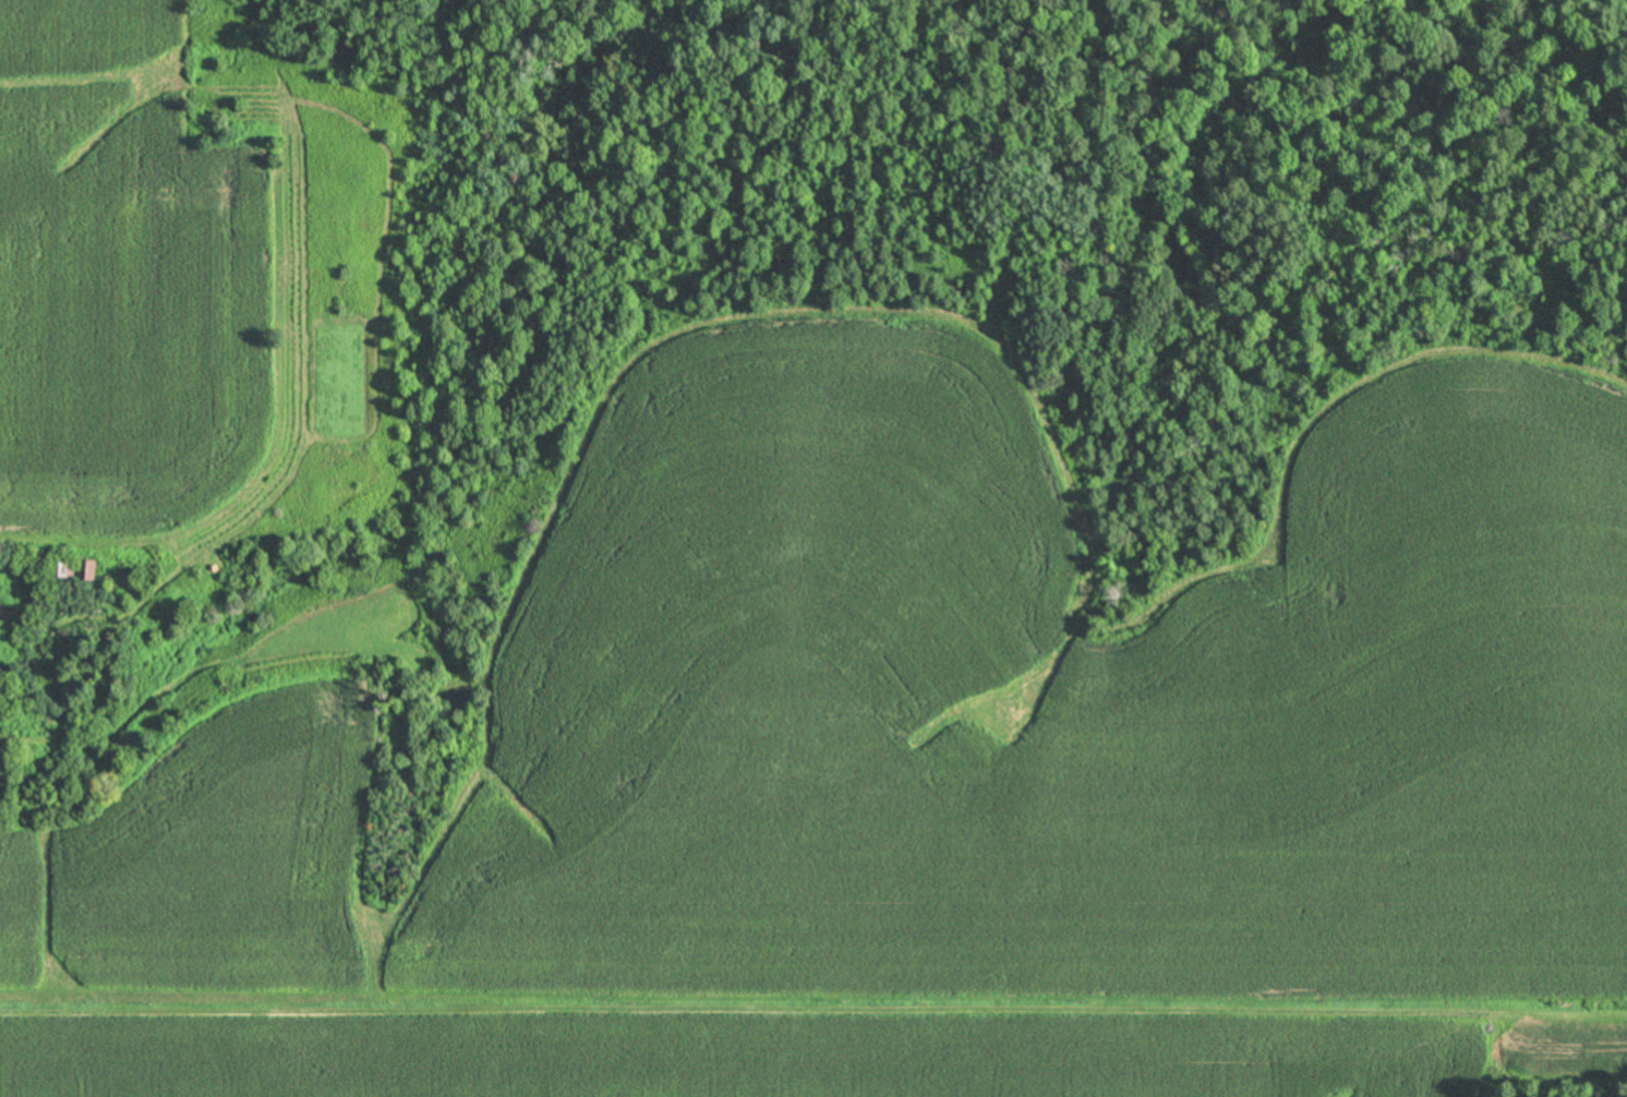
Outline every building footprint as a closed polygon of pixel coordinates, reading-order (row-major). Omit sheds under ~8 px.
[(76,560),(48,559),(48,576),(76,577),(76,560)] [(95,579),(95,567),(92,567),(92,559),(79,559),(79,579),(95,579)]
